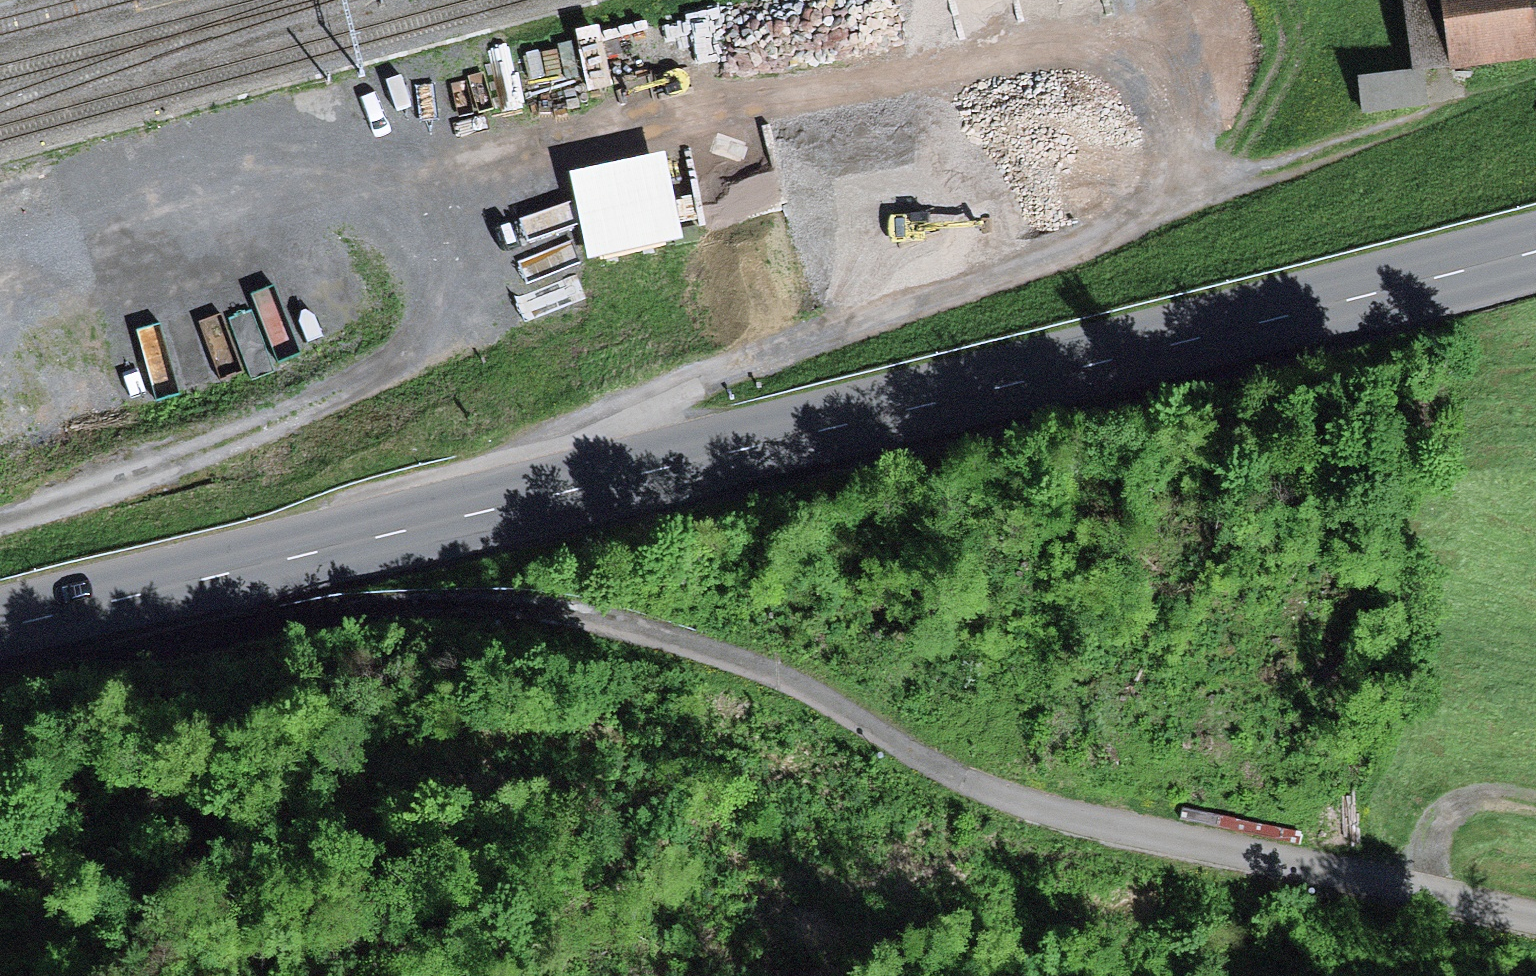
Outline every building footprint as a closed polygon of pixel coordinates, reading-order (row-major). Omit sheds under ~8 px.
[(1414,61),(1535,48),(1535,0),(1407,0),(1414,61)] [(1419,113),(1414,61),(1349,67),(1354,120),(1419,113)] [(582,159),(594,247),(692,233),(680,146),(582,159)]
